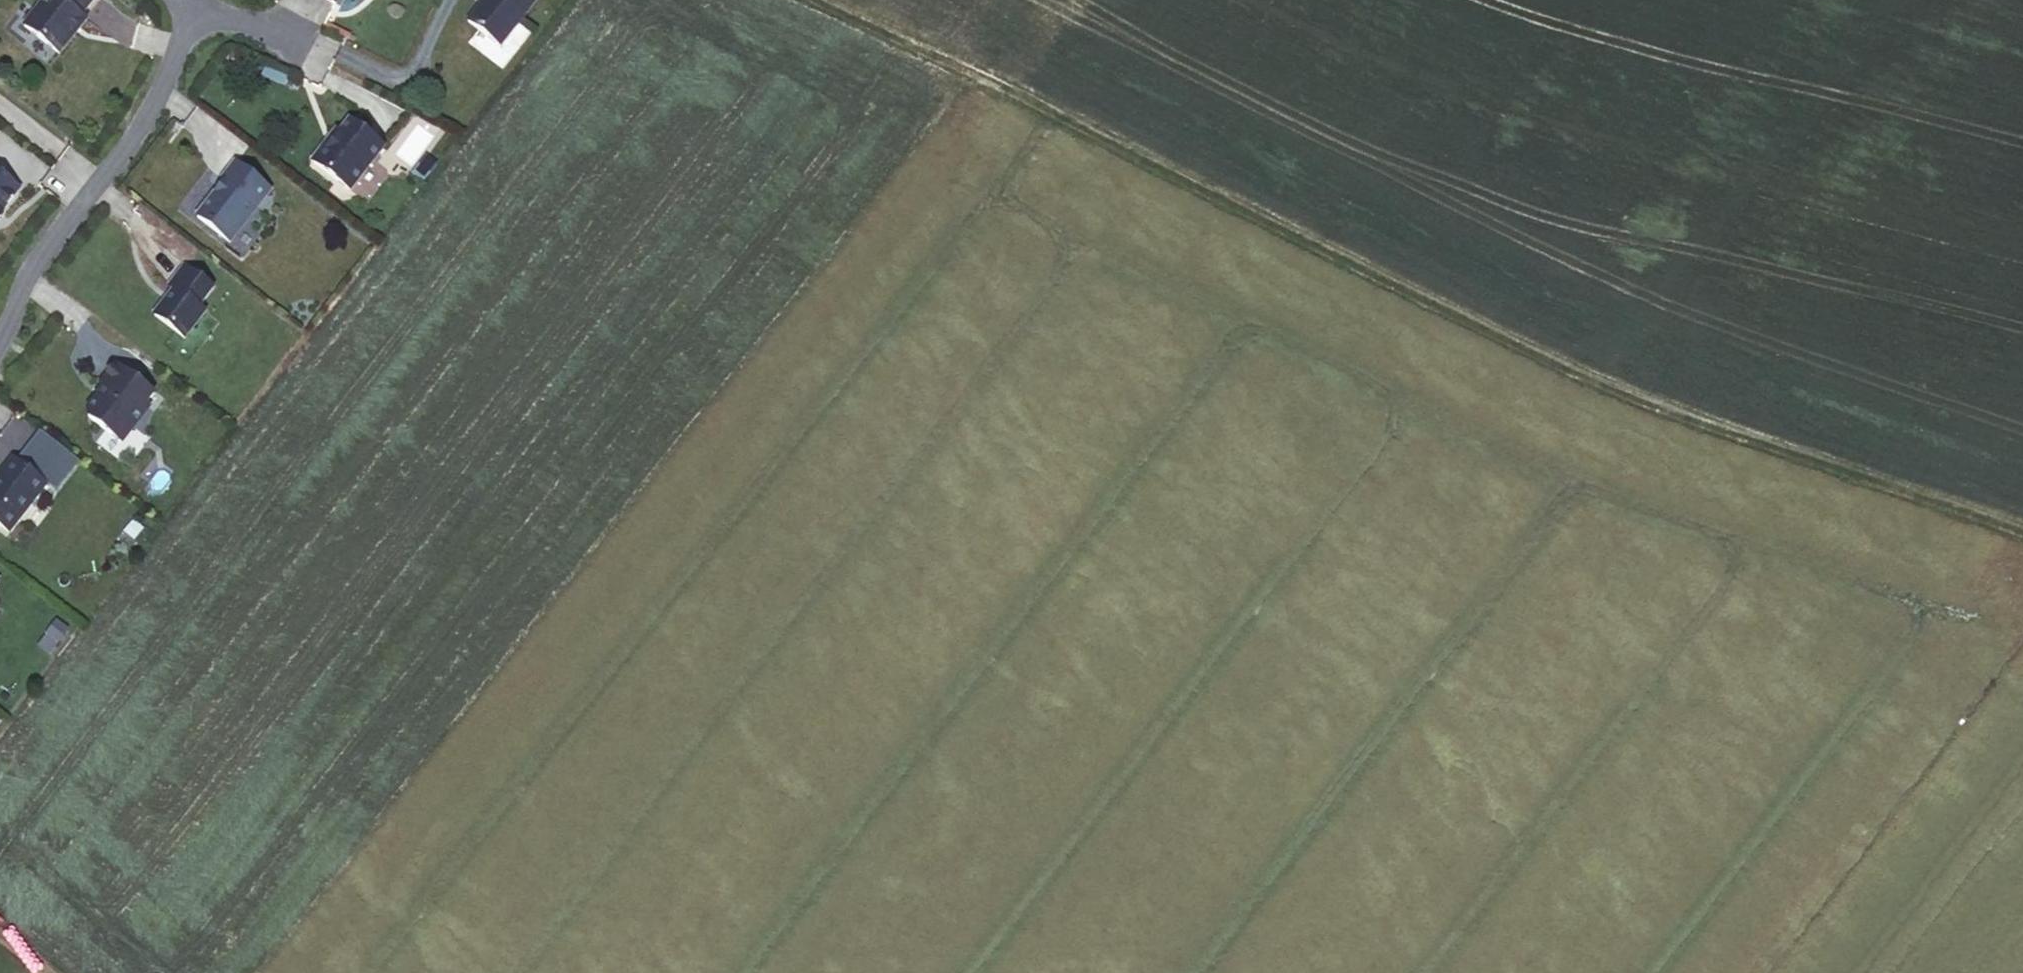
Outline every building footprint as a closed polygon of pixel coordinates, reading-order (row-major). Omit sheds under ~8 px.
[(20,26),(55,54),(81,19),(76,15),(88,0),(40,0),(20,26)] [(464,19),(496,44),(530,0),(478,0),(464,19)] [(379,145),(346,120),(336,132),(327,145),(323,142),(308,161),(346,189),(379,145)] [(336,132),(333,129),(323,142),(327,145),(336,132)] [(219,180),(191,215),(223,240),(264,188),(229,161),(216,177),(219,180)] [(0,177),(0,209),(15,189),(0,177)] [(209,287),(181,266),(166,285),(171,289),(151,315),(181,338),(184,335),(202,311),(196,306),(209,287)] [(214,320),(202,311),(184,335),(196,344),(214,320)] [(108,360),(93,379),(98,383),(80,407),(81,414),(113,439),(141,403),(138,400),(146,389),(108,360)] [(10,459),(0,472),(0,527),(7,533),(44,485),(10,459)] [(126,515),(116,527),(125,536),(136,524),(126,515)] [(61,626),(49,618),(40,631),(51,639),(61,626)]
